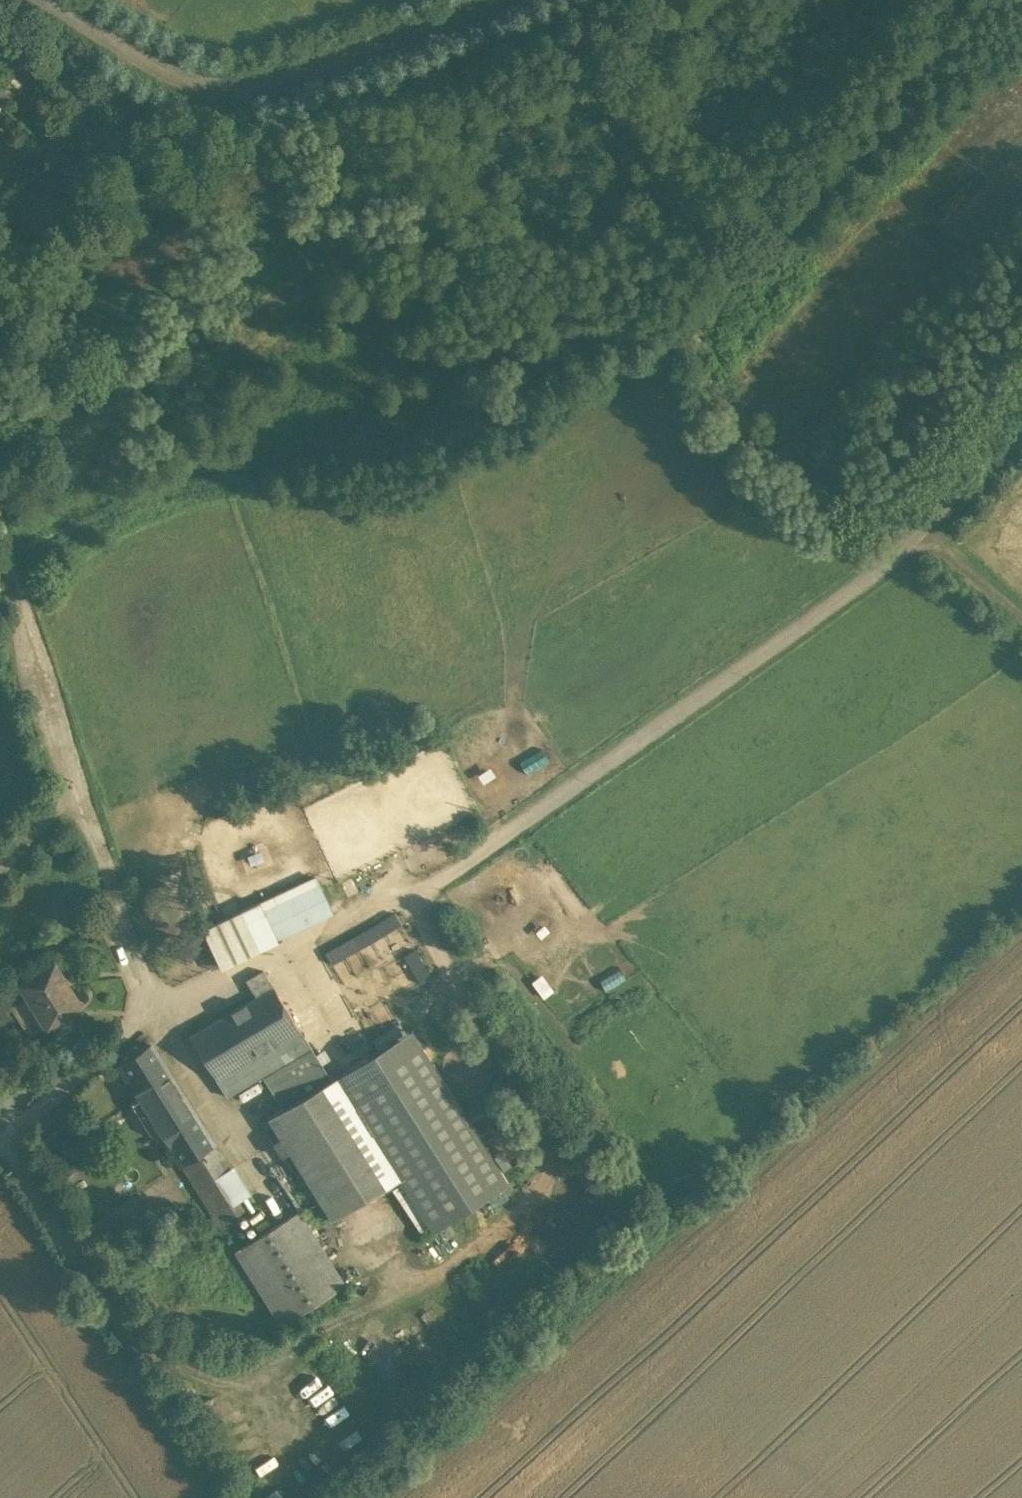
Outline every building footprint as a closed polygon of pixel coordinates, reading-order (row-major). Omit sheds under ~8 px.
[(258,902),(263,911),(318,884),(313,875),(258,902)] [(263,911),(277,939),(332,912),(318,884),(263,911)] [(263,911),(258,902),(241,910),(260,948),(277,939),(263,911)] [(241,910),(205,928),(225,966),(260,948),(241,910)] [(225,966),(205,928),(195,933),(214,971),(225,966)] [(81,1003),(54,959),(20,981),(55,1038),(77,1024),(68,1011),(81,1003)] [(263,970),(246,980),(256,997),(274,987),(263,970)] [(300,1028),(274,987),(256,997),(246,1003),(272,1045),(300,1028)] [(246,1003),(191,1036),(216,1077),(272,1045),(246,1003)] [(272,1045),(216,1077),(228,1096),(263,1075),(311,1046),(300,1028),(272,1045)] [(196,1113),(153,1044),(120,1064),(163,1134),(196,1113)] [(311,1046),(263,1075),(284,1107),(332,1079),(311,1046)] [(401,1177),(337,1076),(332,1079),(284,1107),(268,1116),(281,1137),(289,1150),(332,1218),(401,1177)] [(196,1113),(163,1134),(181,1163),(214,1142),(196,1113)] [(281,1137),(273,1142),(281,1155),(289,1150),(281,1137)] [(214,1142),(181,1163),(197,1188),(222,1173),(230,1167),(214,1142)] [(222,1173),(197,1188),(223,1229),(244,1208),(222,1173)] [(490,1192),(494,1202),(509,1196),(505,1187),(490,1192)] [(299,1209),(235,1249),(282,1323),(345,1283),(299,1209)]
